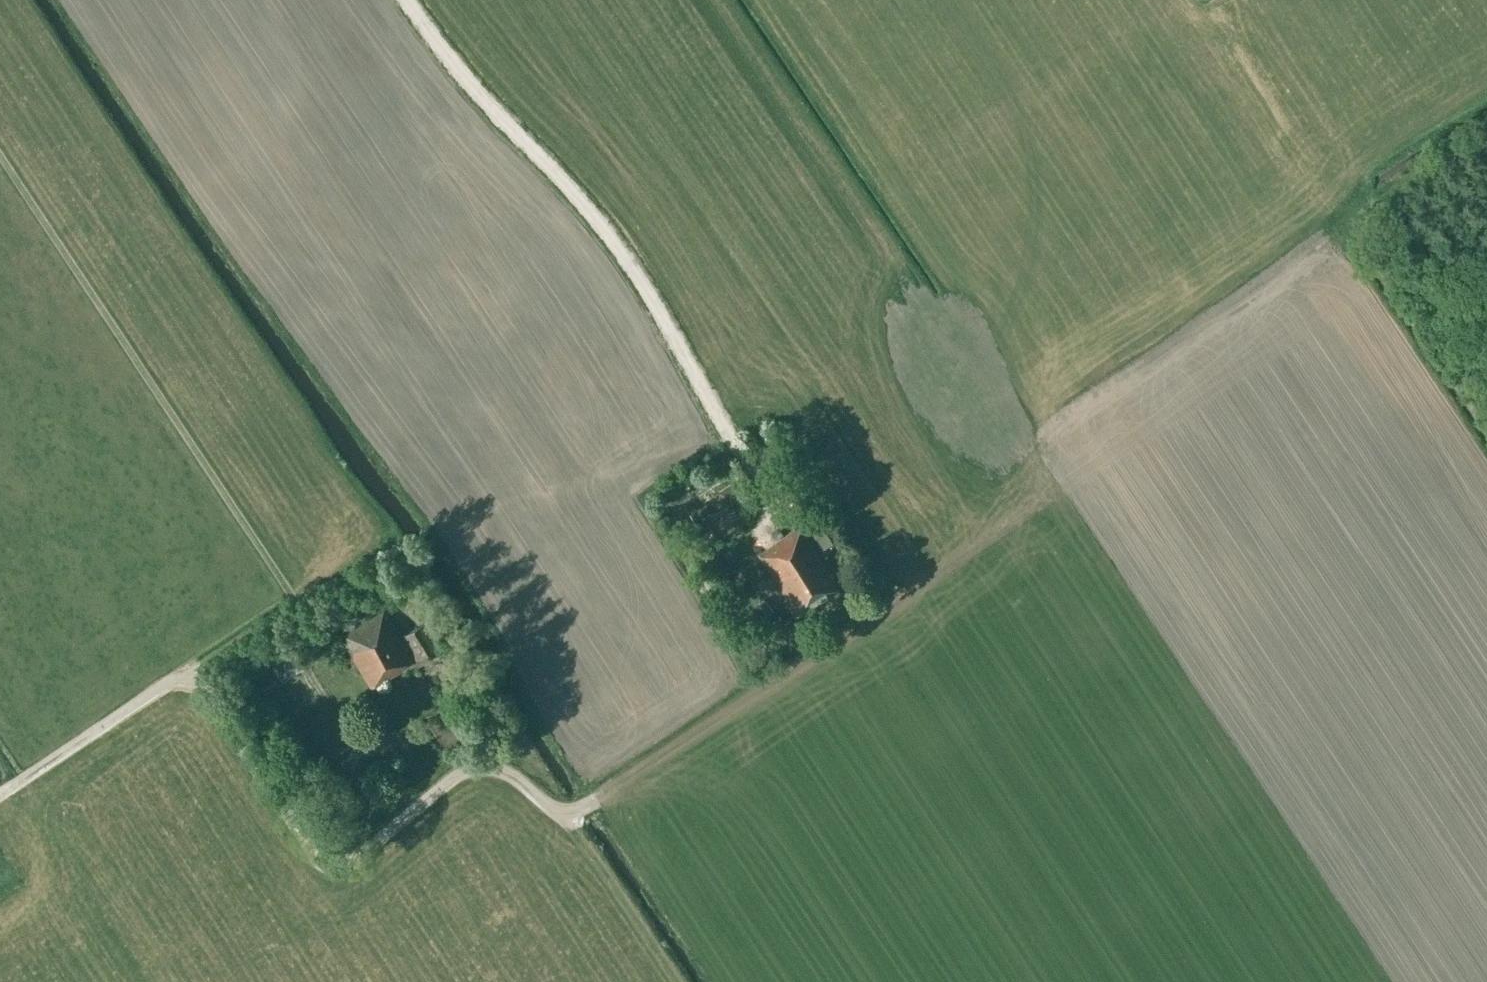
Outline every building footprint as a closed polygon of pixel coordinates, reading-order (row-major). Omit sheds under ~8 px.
[(816,552),(817,551),(801,525),(759,553),(788,597),(785,599),(796,616),(838,589),(828,572),(829,571),(824,561),(822,562),(816,552)] [(401,635),(399,632),(385,609),(341,636),(352,655),(371,686),(403,668),(403,667),(415,660),(415,661),(442,645),(427,621),(401,635)]
